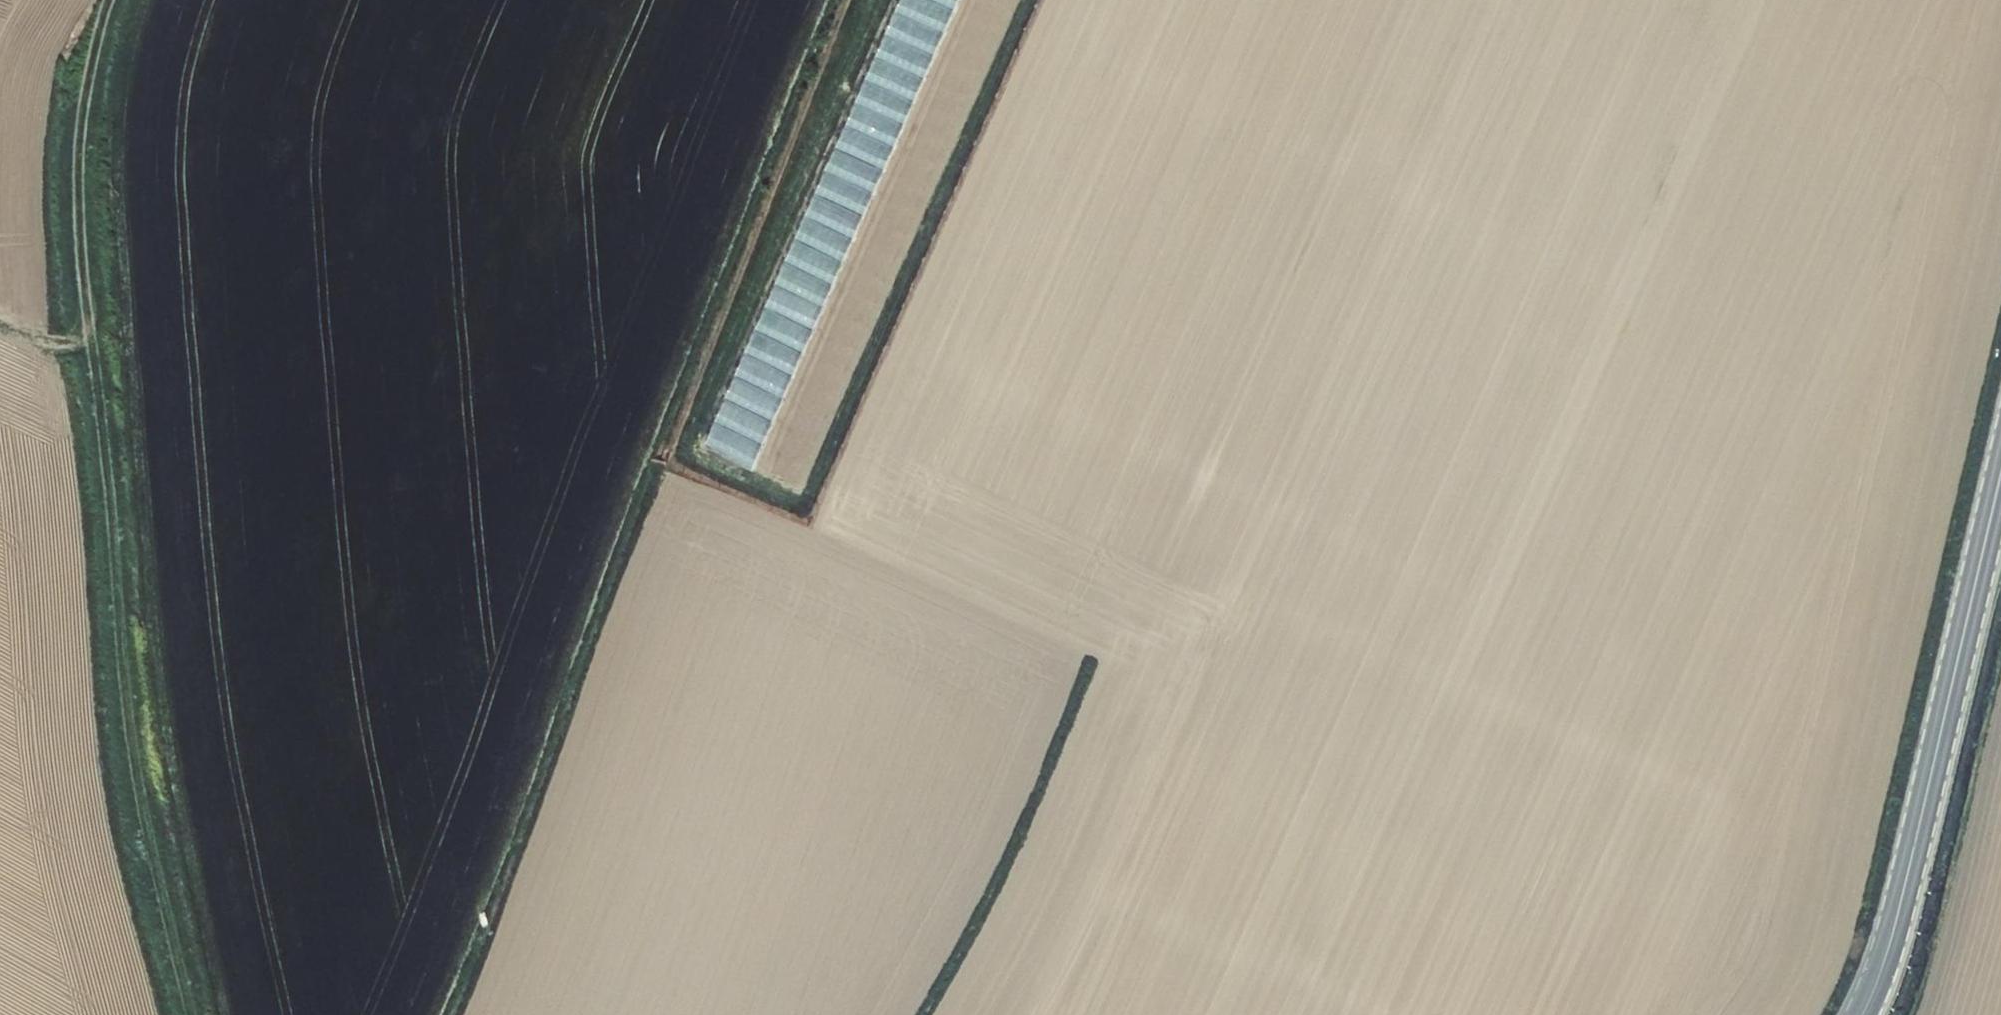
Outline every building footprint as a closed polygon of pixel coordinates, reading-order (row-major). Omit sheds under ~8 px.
[(789,369),(752,466),(802,485),(839,388),(789,369)]
